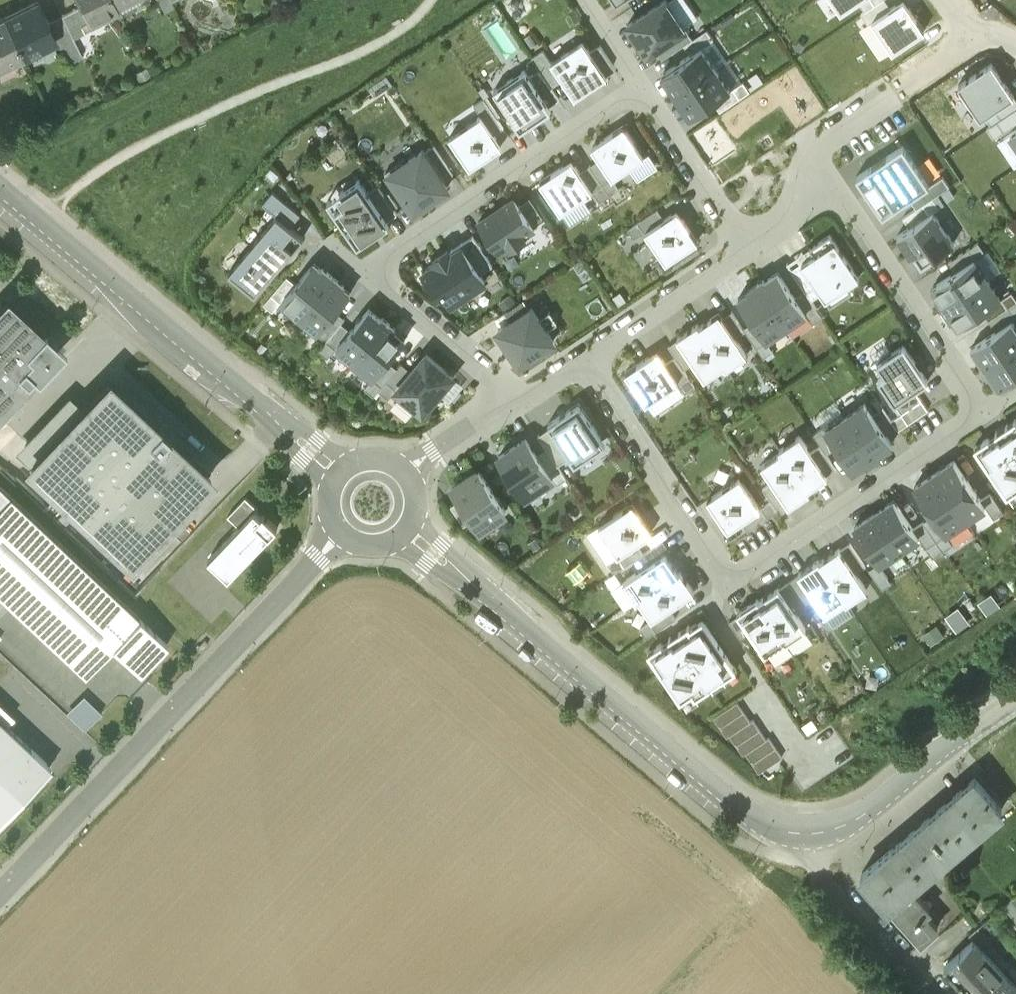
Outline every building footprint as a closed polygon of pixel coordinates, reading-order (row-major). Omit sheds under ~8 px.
[(33,0),(3,15),(24,56),(53,42),(45,24),(48,23),(49,22),(48,21),(44,13),(40,15),(33,0)] [(80,5),(88,20),(102,13),(104,16),(118,8),(116,5),(114,0),(78,0),(80,5)] [(626,23),(647,55),(656,49),(686,29),(688,28),(669,0),(661,0),(626,23)] [(841,10),(857,0),(834,0),(841,10)] [(865,9),(879,0),(858,0),(865,9)] [(865,9),(861,12),(868,22),(872,19),(891,7),(887,0),(879,0),(865,9)] [(905,0),(901,0),(891,7),(872,19),(893,50),(925,29),(905,0)] [(80,5),(62,14),(73,36),(85,31),(81,23),(88,20),(80,5)] [(62,14),(48,21),(49,22),(48,23),(68,62),(82,55),(73,36),(62,14)] [(0,17),(0,68),(24,56),(3,15),(0,17)] [(686,29),(656,49),(662,58),(684,44),(692,38),(686,29)] [(690,54),(702,46),(714,39),(707,29),(692,38),(684,44),(690,54)] [(583,40),(551,61),(563,78),(576,96),(607,75),(604,70),(590,51),(583,40)] [(590,51),(604,70),(613,64),(600,44),(590,51)] [(690,54),(661,74),(675,95),(717,68),(702,46),(690,54)] [(551,86),(563,78),(551,61),(543,49),(531,57),(551,86)] [(1014,95),(991,62),(958,84),(980,117),(984,115),(1014,95)] [(493,88),(520,129),(551,109),(524,68),(493,88)] [(717,68),(675,95),(690,117),(713,101),(731,89),(717,68)] [(743,81),(731,89),(713,101),(720,111),(750,91),(743,81)] [(984,115),(990,125),(1015,108),(1015,99),(1014,95),(984,115)] [(481,114),(494,133),(504,127),(484,97),(474,103),(481,114)] [(494,133),(481,114),(450,135),(470,166),(502,146),(494,133)] [(644,157),(623,126),(592,147),(600,159),(613,178),(644,157)] [(423,150),(443,180),(453,174),(433,144),(423,150)] [(903,146),(857,177),(883,216),(910,198),(929,186),(903,146)] [(403,192),(414,209),(448,187),(443,180),(423,150),(423,149),(403,163),(401,160),(385,170),(401,194),(403,192)] [(620,189),(613,178),(600,159),(590,165),(610,195),(620,189)] [(579,172),(572,160),(540,181),(561,212),(592,192),(579,172)] [(599,202),(610,195),(590,165),(579,172),(592,192),(599,202)] [(929,186),(910,198),(916,209),(933,198),(949,187),(942,177),(929,186)] [(358,244),(390,223),(388,219),(368,190),(360,178),(341,190),(348,201),(335,209),(358,244)] [(368,190),(388,219),(398,213),(378,183),(368,190)] [(277,214),(290,225),(300,213),(273,189),(263,202),(277,214)] [(515,198),(479,222),(498,252),(510,244),(512,248),(526,239),(523,235),(535,228),(533,224),(520,204),(515,198)] [(520,204),(533,224),(543,218),(530,198),(520,204)] [(909,228),(933,212),(939,208),(933,198),(916,209),(903,218),(909,228)] [(646,231),(665,218),(658,208),(628,228),(635,238),(646,231)] [(665,218),(646,231),(667,262),(698,241),(677,210),(665,218)] [(909,228),(897,236),(911,256),(914,254),(922,265),(954,244),(933,212),(909,228)] [(290,225),(277,214),(230,271),(256,293),(303,236),(290,225)] [(462,245),(480,273),(493,265),(473,235),(451,250),(452,252),(462,245)] [(814,256),(801,264),(821,294),(826,301),(848,286),(859,279),(830,235),(809,249),(814,256)] [(955,272),(974,260),(985,252),(978,242),(949,262),(955,272)] [(480,273),(462,245),(452,252),(436,262),(433,262),(428,265),(428,268),(424,270),(438,292),(443,290),(454,306),(473,293),(470,290),(485,280),(480,273)] [(811,300),(821,294),(801,264),(814,256),(809,249),(787,263),(805,291),(811,300)] [(937,297),(944,308),(988,280),(974,260),(955,272),(933,287),(938,296),(937,297)] [(322,268),(314,261),(296,282),(282,300),(300,315),(334,275),(323,266),(322,268)] [(763,279),(757,284),(786,327),(806,314),(795,298),(778,272),(765,281),(763,279)] [(282,300),(296,282),(287,275),(264,302),(273,310),(282,300)] [(336,310),(351,292),(343,286),(345,284),(334,275),(300,315),(319,331),(336,310)] [(954,319),(959,327),(982,312),(1001,300),(988,280),(944,308),(952,320),(954,319)] [(749,292),(738,299),(754,322),(766,340),(786,327),(757,284),(748,290),(749,292)] [(852,293),(848,286),(826,301),(830,307),(852,293)] [(795,298),(806,314),(813,324),(823,317),(811,300),(805,291),(795,298)] [(1015,304),(1015,299),(1012,292),(1001,300),(982,312),(988,322),(989,322),(1015,304)] [(0,310),(0,410),(33,375),(38,380),(47,370),(42,365),(57,350),(7,302),(0,310)] [(1013,321),(1015,318),(1015,304),(989,322),(996,332),(1013,321)] [(532,307),(498,329),(520,362),(554,340),(547,329),(539,317),(532,307)] [(337,346),(355,362),(389,322),(383,316),(381,318),(369,308),(351,329),(337,346)] [(345,317),(336,310),(319,331),(317,333),(326,340),(342,322),(345,317)] [(539,317),(547,329),(558,322),(549,310),(539,317)] [(732,311),(722,318),(736,338),(745,332),(743,329),(732,311)] [(719,313),(699,326),(725,365),(727,367),(746,354),(736,338),(722,318),(719,313)] [(987,366),(1015,347),(1015,326),(1013,321),(996,332),(971,348),(979,361),(982,360),(987,366)] [(337,346),(351,329),(342,322),(326,340),(319,349),(328,357),(337,346)] [(355,362),(374,377),(388,360),(406,339),(394,329),(395,327),(389,322),(355,362)] [(774,352),(766,340),(754,322),(743,329),(745,332),(763,358),(774,352)] [(678,337),(679,338),(694,362),(705,378),(725,365),(699,326),(698,324),(678,337)] [(684,369),(694,362),(679,338),(668,345),(676,356),(684,369)] [(871,356),(878,352),(880,356),(892,349),(885,338),(859,354),(874,377),(881,372),(871,356)] [(904,345),(877,363),(885,374),(878,379),(895,404),(915,390),(928,382),(904,345)] [(997,388),(1015,376),(1015,347),(987,366),(992,374),(989,376),(997,388)] [(665,363),(658,351),(626,371),(647,403),(678,382),(665,363)] [(453,376),(426,353),(412,371),(397,389),(423,411),(439,392),(453,376)] [(678,382),(685,393),(696,386),(684,369),(676,356),(665,363),(678,382)] [(397,367),(388,360),(374,377),(365,387),(374,395),(379,389),(397,367)] [(397,389),(412,371),(402,362),(397,367),(379,389),(389,398),(397,389)] [(464,384),(453,376),(439,392),(450,401),(464,384)] [(30,465),(29,467),(131,563),(210,479),(167,438),(170,435),(159,425),(157,428),(108,383),(49,445),(38,435),(25,449),(25,460),(30,465)] [(928,410),(915,390),(895,404),(902,414),(892,421),(896,427),(898,430),(928,410)] [(811,416),(816,425),(845,410),(840,401),(811,416)] [(879,453),(893,444),(886,434),(873,414),(865,402),(845,416),(874,459),(880,454),(879,453)] [(548,423),(551,426),(571,456),(575,463),(605,442),(579,403),(548,423)] [(873,414),(886,434),(896,427),(892,421),(883,408),(873,414)] [(867,463),(874,459),(845,416),(825,429),(837,447),(853,470),(866,461),(867,463)] [(974,447),(1007,496),(1015,490),(1015,420),(995,433),(996,435),(989,439),(988,438),(974,447)] [(558,465),(571,456),(551,426),(538,435),(547,448),(558,465)] [(827,453),(837,447),(825,429),(824,426),(813,433),(821,444),(827,453)] [(808,489),(827,476),(826,474),(811,451),(799,434),(780,448),(782,450),(808,489)] [(526,438),(499,456),(526,496),(553,478),(537,455),(526,438)] [(836,467),(827,453),(821,444),(811,451),(826,474),(836,467)] [(567,478),(558,465),(547,448),(537,455),(553,478),(557,484),(567,478)] [(810,492),(808,489),(782,450),(762,464),(773,480),(787,500),(790,505),(810,492)] [(954,461),(934,474),(965,520),(985,507),(981,500),(954,461)] [(474,519),(480,528),(506,511),(478,469),(452,487),(461,499),(474,519)] [(934,474),(914,487),(933,515),(945,534),(965,520),(934,474)] [(759,508),(739,477),(708,497),(729,528),(741,520),(759,508)] [(776,507),(787,500),(773,480),(763,487),(772,500),(776,507)] [(0,486),(0,596),(84,676),(112,647),(139,618),(0,486)] [(990,493),(981,500),(985,507),(994,520),(1004,513),(990,493)] [(246,497),(228,515),(239,526),(255,510),(257,507),(246,497)] [(464,525),(474,519),(461,499),(451,506),(464,525)] [(759,508),(741,520),(748,530),(779,510),(776,507),(772,500),(759,508)] [(913,529),(894,500),(874,514),(899,550),(919,537),(913,529)] [(651,532),(632,502),(587,532),(606,562),(608,561),(638,541),(651,532)] [(239,526),(209,559),(229,578),(278,527),(264,514),(261,516),(255,510),(239,526)] [(874,514),(854,527),(879,564),(899,550),(874,514)] [(953,545),(945,534),(933,515),(923,522),(943,552),(953,545)] [(933,559),(943,552),(923,522),(913,529),(919,537),(933,559)] [(640,569),(665,552),(671,549),(664,539),(644,552),(634,559),(640,569)] [(638,541),(608,561),(614,571),(634,559),(644,552),(638,541)] [(850,543),(840,550),(856,573),(866,566),(850,543)] [(839,548),(819,561),(846,601),(847,603),(867,590),(856,573),(840,550),(839,548)] [(678,572),(665,552),(640,569),(623,580),(637,600),(640,598),(678,572)] [(818,559),(798,572),(799,574),(815,597),(826,614),(846,601),(819,561),(818,559)] [(670,607),(694,591),(681,571),(678,572),(640,598),(653,618),(670,607)] [(815,597),(799,574),(789,581),(805,604),(815,597)] [(795,611),(805,604),(789,581),(779,588),(795,611)] [(779,588),(778,586),(758,600),(785,640),(786,641),(806,628),(795,611),(779,588)] [(757,598),(737,611),(739,613),(755,637),(765,653),(785,640),(758,600),(757,598)] [(676,617),(670,607),(653,618),(640,627),(647,637),(676,617)] [(755,637),(739,613),(729,620),(745,643),(755,637)] [(736,667),(702,617),(691,625),(689,622),(669,636),(670,637),(663,642),(662,640),(648,650),(681,698),(692,691),(695,695),(711,685),(708,681),(719,673),(722,677),(736,667)] [(139,618),(112,647),(140,673),(167,644),(139,618)] [(82,693),(65,712),(85,730),(102,711),(82,693)] [(737,701),(713,716),(727,736),(730,734),(743,754),(746,752),(759,772),(782,757),(769,737),(766,739),(753,719),(750,721),(737,701)] [(51,767),(0,720),(0,821),(51,767)] [(918,827),(945,858),(1000,809),(975,779),(918,827)] [(862,875),(889,906),(945,858),(918,827),(862,875)] [(910,888),(890,905),(922,942),(937,929),(924,914),(929,910),(910,888)] [(1006,907),(1015,919),(1015,898),(1006,907)] [(1015,989),(973,943),(946,968),(970,993),(1010,993),(1015,989)]
